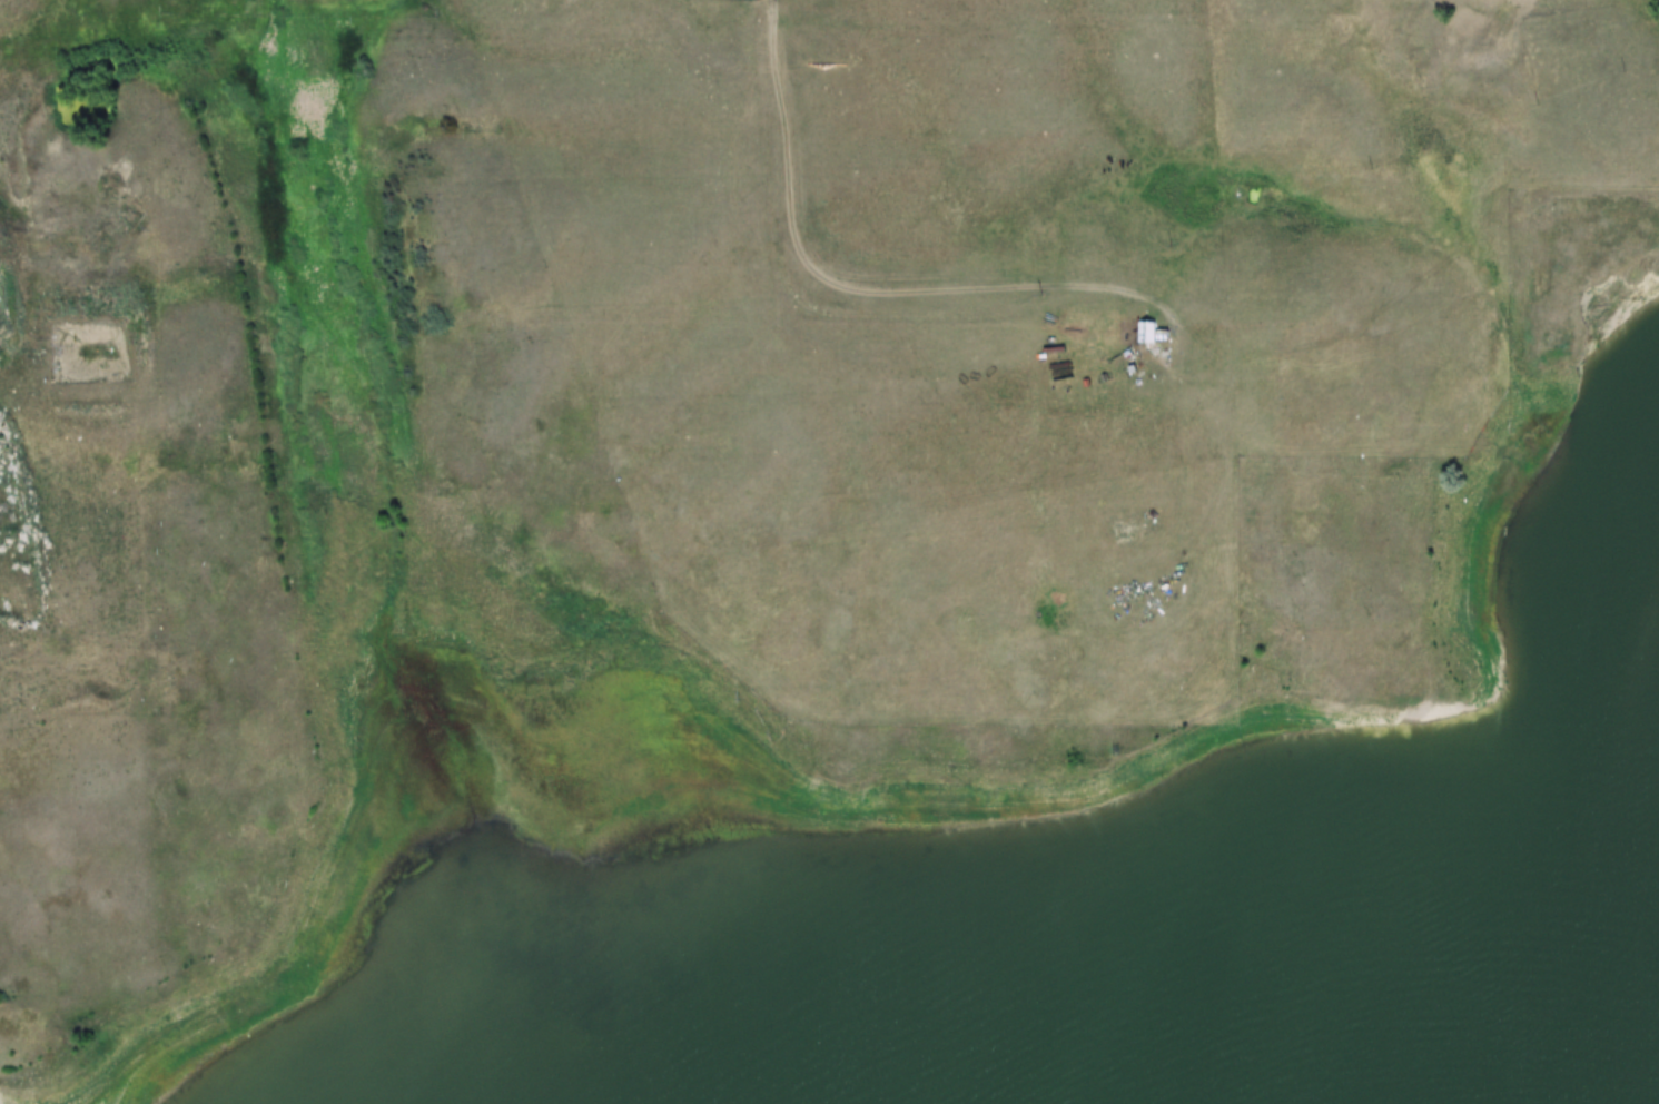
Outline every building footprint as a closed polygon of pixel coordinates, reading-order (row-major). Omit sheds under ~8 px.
[(1156,321),(1139,321),(1139,345),(1156,345),(1156,321)]
